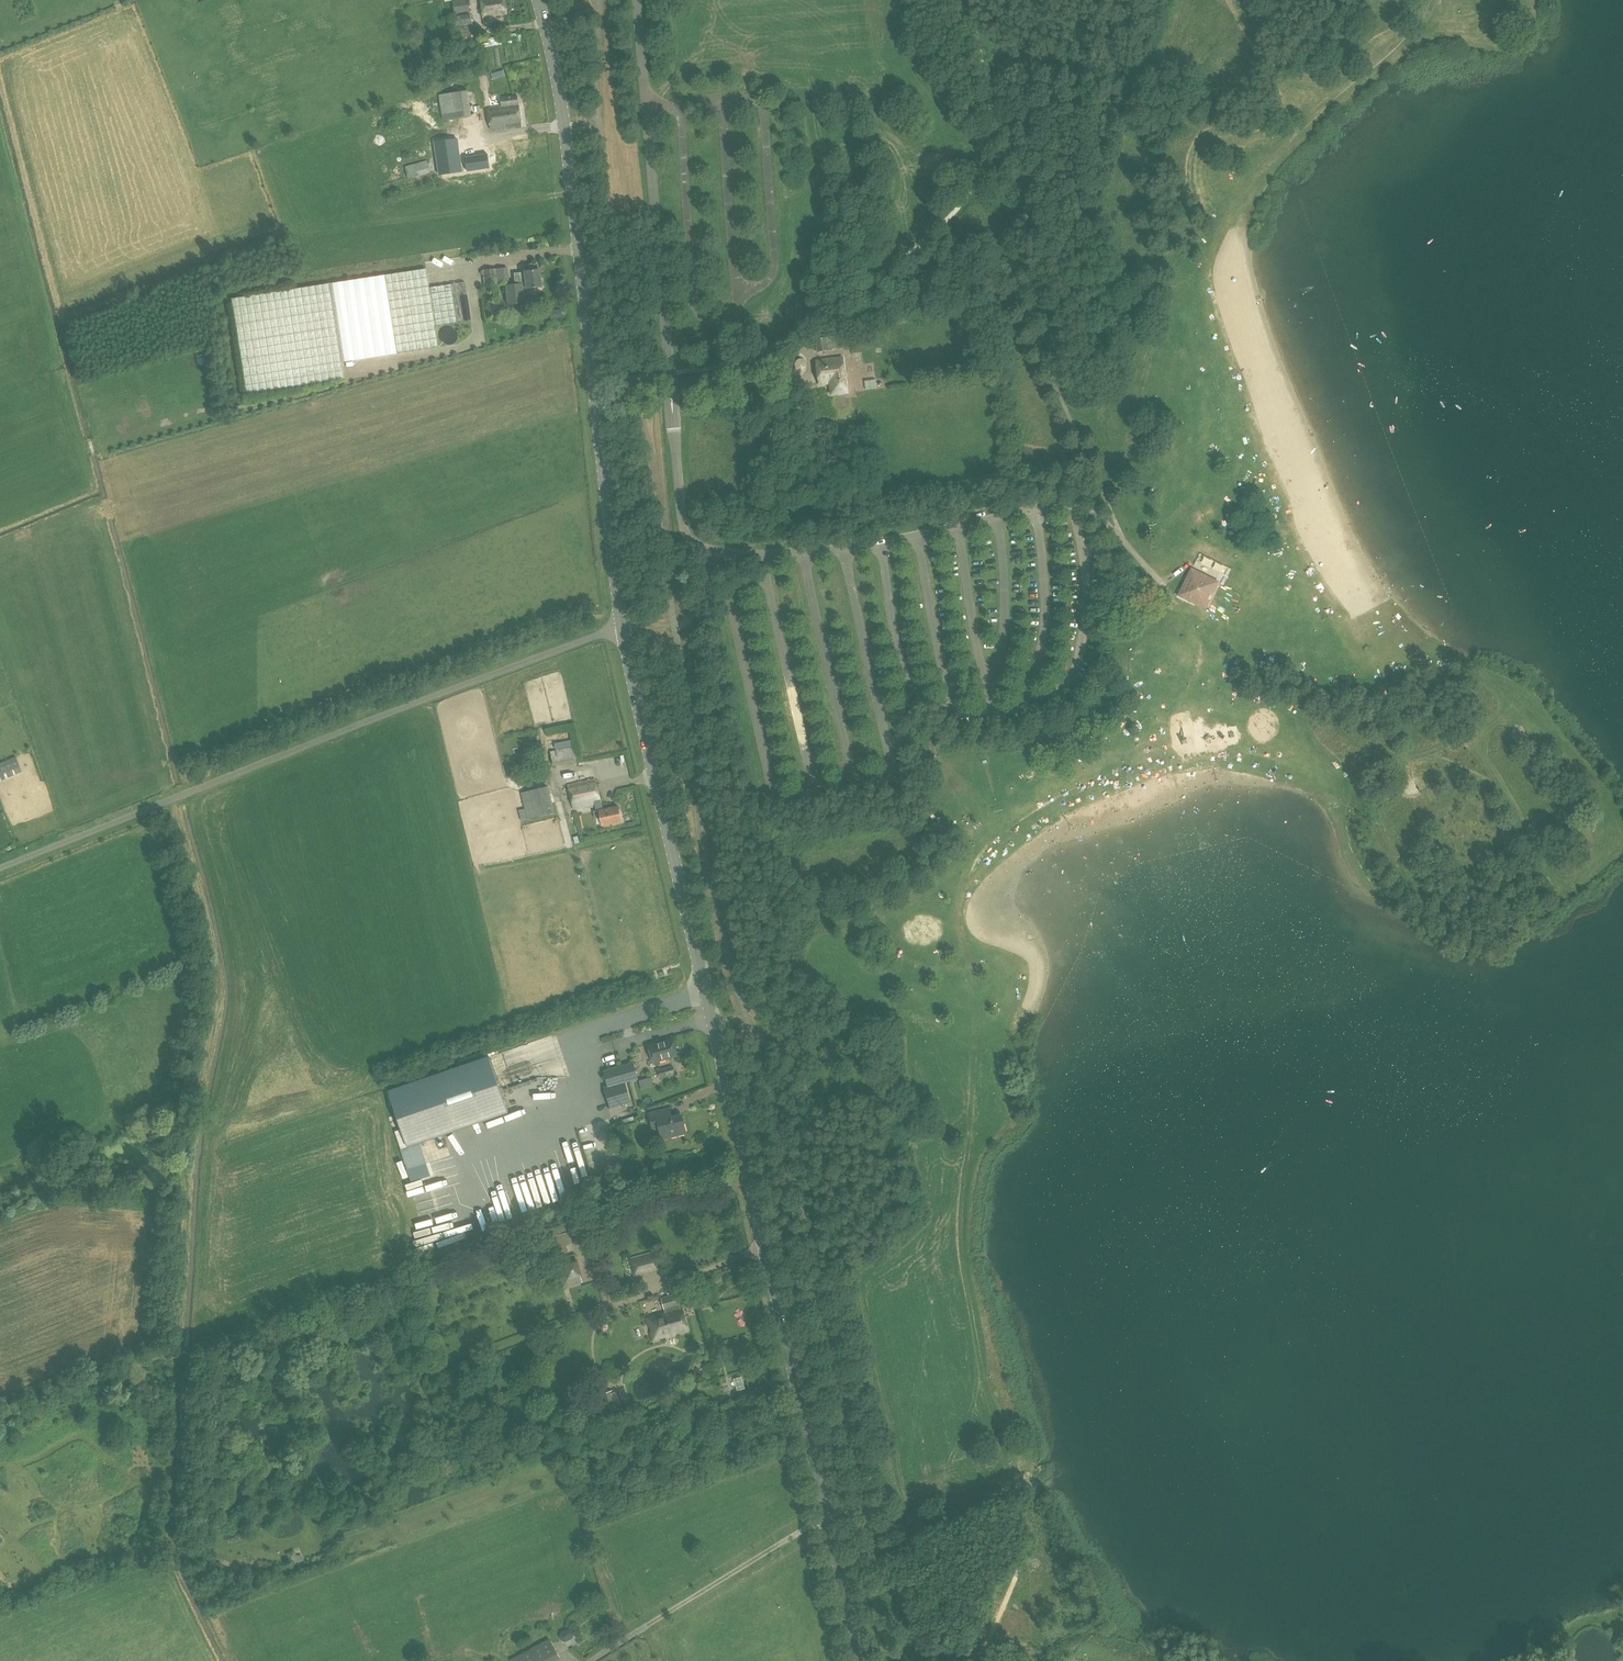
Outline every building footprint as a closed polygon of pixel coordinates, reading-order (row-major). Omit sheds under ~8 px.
[(455,15),(471,13),(469,0),(453,0),(455,15)] [(483,17),(507,14),(505,0),(481,0),(483,17)] [(457,26),(460,26),(472,24),(471,14),(455,16),(457,26)] [(472,24),(460,26),(461,35),(474,33),(472,24)] [(510,43),(518,42),(517,34),(508,35),(510,43)] [(493,79),(505,76),(503,70),(491,74),(493,79)] [(501,102),(485,104),(486,114),(496,112),(498,125),(521,121),(519,105),(502,107),(501,102)] [(438,123),(439,132),(435,132),(436,139),(460,135),(459,128),(445,131),(443,123),(438,123)] [(521,134),(522,153),(536,152),(535,133),(521,134)] [(439,172),(461,169),(457,136),(435,139),(439,172)] [(467,168),(489,165),(487,152),(465,155),(467,168)] [(521,284),(522,289),(526,289),(541,287),(540,286),(543,286),(542,279),(540,279),(538,270),(537,263),(529,264),(529,271),(524,271),(524,273),(514,274),(515,285),(521,284)] [(498,285),(510,283),(508,267),(501,268),(483,270),(485,290),(499,289),(498,285)] [(332,284),(234,299),(249,395),(347,379),(344,362),(438,347),(436,326),(471,321),(465,282),(430,287),(427,268),(332,284)] [(434,271),(436,283),(447,282),(445,270),(434,271)] [(523,303),(522,289),(521,284),(515,285),(506,286),(508,305),(523,303)] [(554,319),(561,318),(560,310),(552,311),(554,319)] [(450,345),(452,344),(455,343),(456,341),(457,338),(457,335),(457,333),(455,331),(453,329),(451,328),(448,328),(445,328),(443,330),(441,332),(440,335),(440,337),(441,340),(442,342),(445,344),(447,345),(450,345)] [(834,335),(815,337),(817,353),(836,350),(834,335)] [(819,384),(830,383),(831,394),(847,392),(843,357),(817,360),(819,384)] [(1178,596),(1206,610),(1220,582),(1191,568),(1178,596)] [(553,767),(578,762),(575,746),(551,751),(553,767)] [(15,757),(15,756),(10,759),(0,763),(0,776),(19,767),(20,767),(19,765),(15,757)] [(603,810),(603,809),(596,778),(569,785),(574,808),(595,804),(597,811),(594,811),(596,818),(601,817),(603,825),(621,821),(618,807),(603,810)] [(521,793),(527,819),(553,813),(547,786),(521,793)] [(649,1045),(654,1063),(678,1056),(673,1039),(649,1045)] [(558,1041),(496,1060),(507,1095),(569,1077),(558,1041)] [(570,1045),(567,1057),(573,1059),(576,1046),(570,1045)] [(408,1146),(508,1112),(489,1057),(389,1091),(408,1146)] [(609,1087),(625,1082),(638,1078),(633,1062),(604,1071),(609,1087)] [(675,1073),(673,1066),(659,1070),(661,1077),(675,1073)] [(639,1079),(642,1089),(654,1086),(652,1076),(639,1079)] [(631,1102),(625,1082),(609,1087),(605,1088),(611,1108),(631,1102)] [(638,1108),(621,1111),(623,1122),(640,1119),(638,1108)] [(650,1114),(653,1129),(660,1128),(662,1139),(686,1133),(681,1115),(665,1119),(663,1111),(650,1114)] [(407,1147),(401,1129),(395,1131),(401,1149),(407,1147)] [(457,1155),(471,1150),(469,1145),(456,1150),(457,1155)] [(435,1177),(453,1171),(450,1163),(432,1168),(435,1177)] [(429,1180),(416,1183),(417,1189),(431,1186),(429,1180)] [(477,1196),(479,1202),(492,1198),(491,1192),(477,1196)] [(511,1192),(482,1202),(485,1210),(514,1201),(511,1192)] [(434,1229),(450,1225),(448,1216),(432,1220),(434,1229)] [(568,1233),(557,1236),(555,1236),(558,1248),(571,1244),(568,1235),(568,1233)] [(442,1243),(451,1242),(449,1235),(441,1236),(442,1243)] [(642,1276),(642,1274),(663,1268),(659,1251),(629,1259),(634,1278),(642,1276)] [(583,1283),(581,1276),(568,1280),(564,1265),(577,1261),(575,1254),(556,1260),(564,1288),(583,1283)] [(568,1280),(581,1276),(582,1275),(578,1260),(577,1261),(564,1265),(568,1280)] [(662,1298),(666,1312),(646,1317),(649,1326),(652,1325),(654,1333),(651,1334),(653,1342),(689,1332),(682,1308),(680,1308),(679,1305),(681,1305),(678,1294),(662,1298)] [(619,1407),(613,1390),(603,1393),(608,1411),(619,1407)] [(567,1628),(561,1632),(559,1636),(561,1640),(566,1641),(572,1638),(574,1634),(572,1630),(567,1628)] [(549,1639),(511,1660),(512,1660),(556,1660),(560,1659),(549,1639)]
